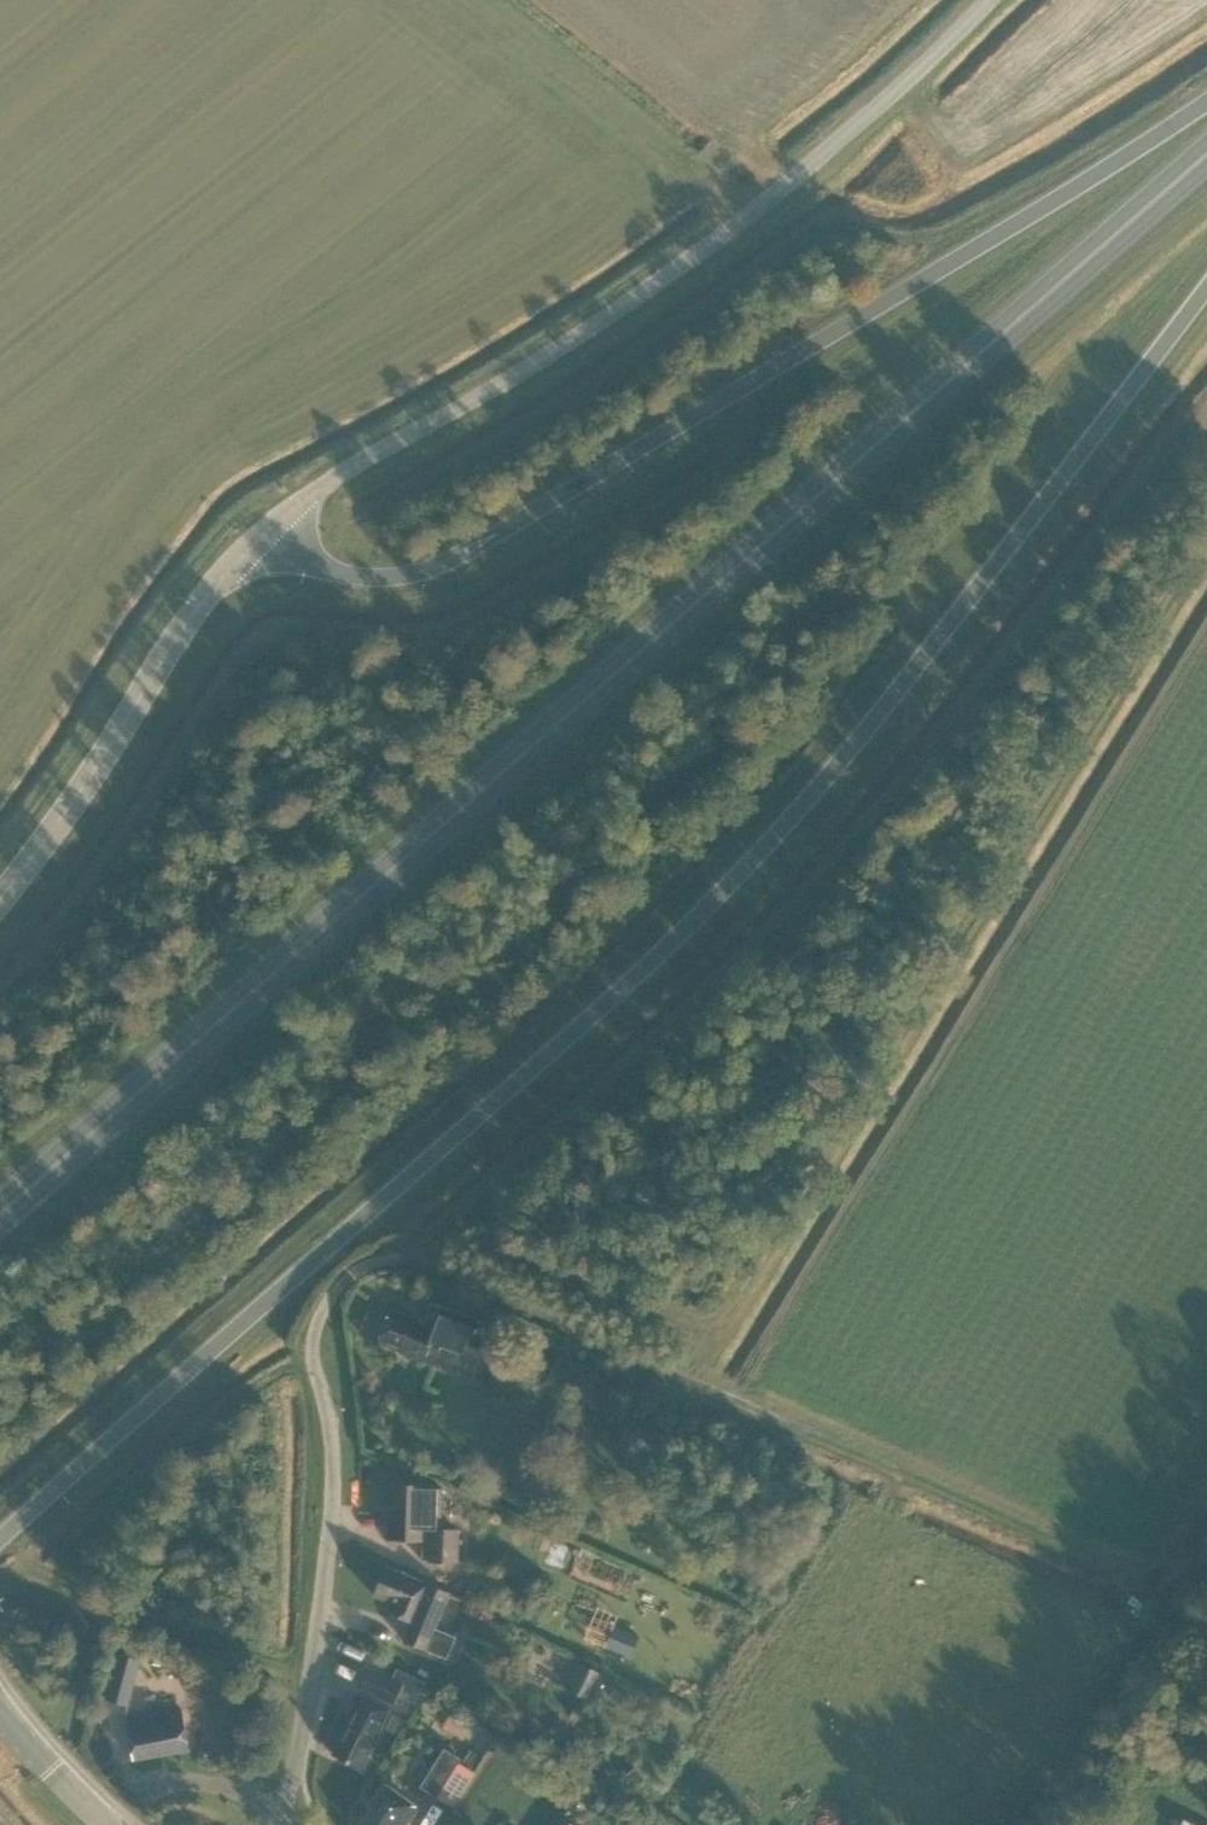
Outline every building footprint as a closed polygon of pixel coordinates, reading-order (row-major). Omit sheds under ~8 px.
[(433,1305),(427,1321),(390,1308),(379,1339),(407,1349),(405,1354),(434,1365),(441,1345),(479,1358),(487,1338),(479,1335),(484,1323),(433,1305)] [(422,1486),(422,1485),(394,1484),(394,1511),(388,1511),(388,1537),(425,1540),(424,1557),(459,1558),(459,1526),(437,1526),(437,1502),(443,1502),(443,1486),(422,1486)] [(404,1640),(447,1657),(456,1636),(434,1626),(449,1592),(387,1566),(375,1595),(399,1605),(395,1613),(412,1620),(404,1640)] [(611,1632),(605,1646),(630,1657),(640,1635),(626,1630),(623,1637),(611,1632)] [(161,1665),(165,1649),(149,1645),(145,1661),(161,1665)] [(140,1659),(118,1653),(106,1698),(128,1704),(140,1659)] [(564,1688),(592,1703),(606,1677),(578,1662),(564,1688)] [(358,1686),(358,1687),(394,1704),(403,1682),(369,1666),(358,1686)] [(351,1714),(345,1711),(329,1744),(335,1747),(332,1754),(362,1768),(390,1708),(361,1694),(351,1714)] [(574,1708),(571,1716),(581,1720),(584,1712),(574,1708)] [(189,1749),(183,1709),(127,1717),(133,1759),(189,1749)] [(451,1711),(445,1725),(466,1734),(472,1720),(451,1711)] [(418,1733),(408,1728),(402,1739),(406,1741),(414,1740),(418,1733)] [(463,1762),(476,1770),(484,1757),(471,1749),(463,1762)] [(445,1751),(425,1782),(456,1802),(476,1770),(463,1762),(445,1751)] [(637,1766),(623,1775),(632,1788),(645,1779),(637,1766)] [(399,1824),(405,1824),(418,1807),(384,1783),(369,1804),(373,1807),(360,1824),(394,1824),(396,1823),(399,1824)] [(562,1816),(556,1824),(574,1824),(562,1816)]
